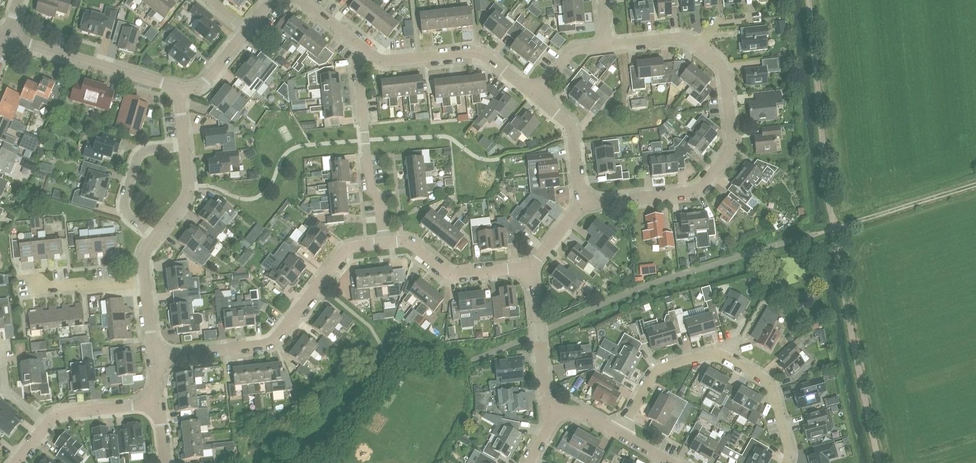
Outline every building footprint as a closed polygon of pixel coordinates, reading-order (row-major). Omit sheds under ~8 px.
[(72,0),(58,0),(57,3),(49,0),(41,0),(37,12),(55,18),(58,10),(68,14),(72,0)] [(72,7),(78,9),(80,1),(76,0),(74,0),(72,7)] [(147,0),(141,0),(143,2),(138,8),(139,10),(147,0)] [(163,0),(147,0),(139,10),(142,12),(147,5),(153,10),(147,16),(149,17),(163,0)] [(176,5),(170,0),(163,0),(149,17),(151,20),(157,13),(164,19),(176,5)] [(246,0),(228,0),(239,8),(246,0)] [(368,1),(367,0),(355,0),(349,8),(357,14),(368,1)] [(368,1),(357,14),(358,16),(364,20),(375,6),(380,1),(379,0),(375,0),(372,4),(369,2),(368,1)] [(486,11),(484,0),(475,0),(476,12),(486,11)] [(572,0),(556,0),(557,4),(562,3),(564,14),(583,12),(582,1),(572,2),(572,0)] [(650,20),(648,4),(654,3),(653,0),(634,0),(635,3),(636,10),(637,20),(637,21),(650,20)] [(677,0),(657,0),(659,15),(672,14),(672,8),(678,7),(677,0)] [(678,7),(682,7),(683,13),(695,11),(694,0),(677,0),(678,7)] [(492,34),(504,19),(500,16),(505,10),(495,3),(485,16),(490,20),(483,27),(492,34)] [(213,17),(208,13),(197,4),(190,13),(201,22),(194,30),(210,43),(220,31),(209,22),(213,17)] [(531,5),(527,10),(532,14),(536,9),(531,5)] [(383,13),(375,6),(364,20),(372,26),(383,13)] [(86,12),(84,19),(81,21),(80,25),(82,28),(81,31),(91,33),(104,36),(108,21),(108,22),(114,23),(117,11),(107,8),(105,17),(100,16),(101,13),(93,11),(93,14),(86,12)] [(462,28),(473,27),(471,8),(460,10),(462,28)] [(379,32),(390,18),(395,12),(393,11),(391,10),(387,16),(383,13),(372,26),(379,32)] [(452,29),(462,28),(460,10),(450,11),(452,29)] [(442,30),(452,29),(450,11),(440,12),(442,30)] [(432,31),(442,30),(440,12),(430,13),(432,31)] [(560,32),(575,30),(575,24),(584,23),(583,12),(564,14),(565,25),(559,26),(560,32)] [(422,33),(432,31),(430,13),(420,14),(422,33)] [(509,30),(514,34),(521,25),(526,19),(521,15),(516,21),(512,26),(504,19),(492,34),(501,41),(509,30)] [(394,22),(390,18),(379,32),(387,38),(398,25),(403,19),(399,16),(394,22)] [(303,26),(299,23),(299,20),(297,18),(294,19),(292,22),(286,17),(277,28),(278,29),(275,33),(286,42),(287,40),(290,42),(303,26)] [(139,35),(138,35),(140,28),(133,26),(118,22),(115,34),(123,36),(119,49),(134,53),(139,35)] [(660,23),(653,26),(655,32),(662,30),(660,23)] [(510,49),(519,56),(535,36),(531,33),(521,25),(514,34),(519,38),(510,49)] [(544,32),(553,38),(558,31),(548,25),(544,32)] [(298,48),(311,32),(303,26),(290,42),(287,40),(286,42),(284,44),(288,48),(290,49),(294,45),(298,48)] [(767,26),(750,28),(744,28),(745,36),(742,36),(742,44),(739,44),(740,51),(743,51),(743,52),(767,49),(766,37),(768,37),(767,26)] [(152,28),(144,37),(152,42),(159,33),(152,28)] [(195,55),(187,50),(192,44),(186,39),(175,30),(165,43),(174,50),(173,50),(169,51),(170,62),(176,61),(185,68),(195,55)] [(307,55),(320,39),(311,32),(298,48),(300,46),(306,51),(301,58),(305,61),(308,57),(307,55)] [(535,36),(519,56),(528,63),(535,53),(540,57),(548,47),(543,42),(535,36)] [(334,55),(326,49),(328,46),(320,39),(307,55),(308,57),(310,54),(317,60),(314,63),(319,66),(327,64),(334,55)] [(285,51),(288,48),(284,44),(281,48),(280,47),(276,52),(279,55),(283,51),(285,52),(285,51)] [(617,57),(615,55),(603,56),(611,63),(617,57)] [(262,66),(252,58),(243,68),(256,78),(261,73),(268,79),(276,68),(266,60),(262,66)] [(275,62),(282,67),(287,61),(283,58),(278,58),(275,62)] [(300,67),(305,61),(301,58),(296,64),(298,65),(300,67)] [(767,83),(766,73),(780,71),(779,59),(762,61),(763,68),(745,70),(747,83),(755,83),(755,85),(767,83)] [(649,61),(651,79),(652,85),(658,85),(658,84),(667,83),(668,88),(670,88),(671,83),(673,71),(663,72),(662,60),(649,61)] [(632,87),(645,86),(645,79),(651,79),(649,61),(636,63),(638,73),(630,74),(632,87)] [(690,87),(701,73),(691,65),(683,75),(677,70),(673,71),(671,83),(678,88),(683,81),(690,87)] [(335,75),(334,67),(325,68),(316,72),(318,86),(319,88),(340,86),(339,75),(335,75)] [(250,99),(259,89),(252,83),(256,78),(243,68),(236,77),(245,85),(241,91),(250,99)] [(579,104),(590,91),(584,86),(592,77),(582,69),(571,82),(576,87),(569,96),(570,97),(570,100),(575,104),(578,104),(579,104)] [(690,87),(694,90),(689,96),(701,106),(701,105),(709,95),(703,90),(711,81),(701,73),(690,87)] [(486,92),(486,85),(484,76),(474,77),(477,104),(481,103),(480,95),(481,95),(487,94),(486,92)] [(414,105),(418,104),(417,95),(423,95),(421,77),(411,78),(414,105)] [(477,104),(474,77),(464,78),(466,96),(472,95),(473,104),(476,104),(477,104)] [(414,105),(411,78),(401,79),(403,97),(409,96),(411,113),(415,113),(414,105)] [(457,106),(461,106),(460,97),(466,96),(464,78),(454,79),(456,97),(457,106)] [(35,109),(39,110),(42,102),(52,107),(58,93),(52,90),(55,84),(42,79),(39,87),(36,95),(31,107),(35,109)] [(394,107),(398,107),(397,98),(403,97),(401,79),(391,80),(394,107)] [(452,111),(451,107),(452,107),(451,98),(456,97),(454,79),(444,80),(447,107),(448,107),(448,111),(452,111)] [(394,107),(391,80),(381,81),(383,99),(389,99),(390,107),(394,107)] [(447,107),(444,80),(434,81),(436,100),(442,99),(443,108),(447,107)] [(75,82),(70,99),(108,110),(112,99),(103,97),(105,90),(106,87),(85,81),(84,85),(75,82)] [(35,109),(31,107),(36,95),(39,87),(27,82),(21,95),(17,105),(18,106),(34,112),(35,109)] [(486,85),(486,92),(493,97),(498,91),(490,85),(486,85)] [(319,88),(318,86),(313,86),(314,91),(322,90),(323,99),(341,97),(340,86),(319,88)] [(237,96),(226,87),(218,96),(231,106),(234,102),(243,109),(250,99),(241,91),(237,96)] [(602,107),(613,93),(608,88),(604,93),(600,90),(595,95),(590,91),(579,104),(589,112),(597,103),(602,107)] [(18,106),(17,105),(21,95),(7,89),(0,105),(0,116),(11,121),(18,106)] [(289,102),(290,102),(292,102),(299,101),(298,90),(289,91),(288,91),(288,93),(289,102)] [(781,93),(764,95),(756,95),(757,103),(749,104),(751,120),(759,119),(759,121),(773,120),(772,107),(782,106),(781,93)] [(138,137),(148,105),(139,102),(140,99),(125,95),(116,127),(130,131),(129,134),(138,137)] [(228,124),(234,116),(238,112),(231,106),(218,96),(210,105),(220,114),(215,120),(217,120),(228,124)] [(516,105),(505,96),(499,104),(494,100),(489,106),(480,117),(475,123),(481,128),(487,121),(490,124),(493,120),(495,122),(500,115),(505,120),(516,105)] [(316,113),(321,113),(321,110),(342,108),(341,97),(323,99),(323,107),(316,108),(316,113)] [(478,116),(480,117),(489,106),(481,103),(477,104),(476,104),(478,116)] [(343,118),(342,108),(321,110),(321,113),(324,112),(325,120),(343,118)] [(527,114),(522,120),(516,116),(512,122),(504,132),(515,140),(521,133),(527,138),(539,124),(527,114)] [(709,145),(717,135),(708,128),(712,122),(702,115),(694,125),(700,129),(695,135),(709,145)] [(207,148),(226,145),(225,135),(240,133),(239,128),(228,124),(217,120),(219,131),(205,133),(207,148)] [(25,133),(27,127),(20,124),(17,131),(25,134),(25,133)] [(756,154),(775,152),(774,137),(780,136),(779,126),(762,128),(762,135),(754,136),(756,154)] [(17,140),(0,132),(0,140),(14,146),(17,140)] [(25,134),(19,147),(33,153),(39,139),(25,133),(25,134)] [(117,153),(121,140),(103,135),(101,142),(96,140),(95,146),(87,144),(83,156),(102,161),(103,157),(111,159),(113,152),(117,153)] [(709,145),(695,135),(691,140),(686,135),(678,145),(678,146),(686,156),(686,155),(691,148),(701,156),(709,145)] [(535,149),(540,147),(538,139),(532,141),(535,149)] [(490,156),(499,149),(495,140),(487,150),(490,156)] [(597,163),(614,161),(613,154),(620,154),(618,140),(607,142),(607,148),(595,150),(597,163)] [(686,156),(678,146),(674,148),(675,150),(662,152),(664,175),(678,173),(676,161),(685,160),(688,158),(686,155),(686,156)] [(1,171),(10,175),(15,164),(18,155),(2,148),(0,151),(0,170),(1,171)] [(41,159),(45,153),(39,149),(35,155),(41,159)] [(249,159),(256,155),(253,149),(245,153),(249,159)] [(27,151),(24,157),(30,159),(32,154),(27,151)] [(240,173),(239,166),(237,152),(223,153),(224,160),(208,162),(210,176),(230,174),(240,173)] [(664,175),(662,152),(650,153),(650,152),(642,153),(644,165),(650,164),(652,176),(664,175)] [(547,162),(546,155),(527,157),(528,169),(538,168),(539,176),(558,174),(557,169),(559,168),(558,162),(556,162),(556,161),(547,162)] [(423,164),(422,158),(406,160),(407,170),(434,167),(434,163),(423,164)] [(615,167),(614,161),(597,163),(598,176),(610,174),(611,181),(623,180),(621,166),(615,167)] [(321,172),(322,176),(349,173),(348,163),(331,165),(331,171),(321,172)] [(744,169),(740,174),(753,185),(754,185),(756,187),(762,180),(766,183),(772,176),(775,173),(768,167),(766,170),(764,172),(758,167),(757,168),(754,165),(752,168),(746,163),(742,168),(744,169)] [(108,192),(108,191),(108,190),(110,185),(108,183),(110,178),(95,174),(97,168),(84,164),(81,173),(83,177),(87,178),(85,185),(108,192)] [(408,180),(425,178),(424,173),(435,172),(434,167),(407,170),(408,180)] [(44,180),(45,174),(38,172),(36,178),(44,180)] [(350,184),(349,173),(322,176),(322,181),(333,180),(333,186),(345,184),(350,184)] [(545,199),(548,195),(547,188),(559,186),(558,174),(539,176),(540,182),(533,183),(532,185),(533,194),(545,199)] [(735,197),(746,205),(752,210),(757,204),(757,202),(752,198),(750,191),(749,191),(753,185),(740,174),(731,185),(740,191),(735,197)] [(0,177),(0,190),(4,191),(9,181),(2,178),(0,177)] [(425,184),(425,178),(408,180),(409,190),(436,187),(436,183),(425,184)] [(346,194),(345,184),(333,186),(318,187),(318,192),(329,191),(330,196),(346,194)] [(108,193),(108,192),(85,185),(83,192),(79,191),(75,193),(72,202),(86,207),(88,200),(102,204),(103,200),(106,198),(107,193),(108,193)] [(410,201),(427,199),(426,193),(437,192),(436,187),(409,190),(410,201)] [(320,207),(347,205),(346,194),(330,196),(330,202),(320,203),(320,207)] [(548,214),(539,206),(545,199),(533,194),(526,203),(531,208),(527,213),(523,210),(540,224),(548,214)] [(735,197),(734,196),(730,201),(727,198),(717,210),(723,215),(720,218),(727,224),(730,220),(739,209),(747,215),(752,219),(756,213),(752,210),(746,205),(735,197)] [(204,210),(227,227),(237,214),(218,199),(215,204),(211,201),(204,210)] [(279,216),(290,203),(287,201),(276,214),(279,216)] [(320,207),(310,208),(308,208),(306,212),(308,214),(315,219),(318,221),(321,217),(318,215),(313,211),(321,211),(321,212),(331,211),(332,217),(349,215),(347,205),(320,207)] [(429,231),(446,210),(442,207),(436,215),(431,211),(420,224),(429,231)] [(221,235),(227,227),(204,210),(199,217),(211,227),(207,232),(216,239),(217,239),(220,234),(221,235)] [(437,238),(447,224),(442,220),(449,212),(446,210),(429,231),(437,238)] [(540,224),(523,210),(518,216),(520,217),(517,221),(513,218),(511,217),(507,221),(509,223),(509,224),(516,234),(522,226),(532,234),(540,224)] [(707,225),(706,213),(693,214),(695,232),(695,238),(715,236),(714,224),(707,225)] [(689,239),(695,238),(695,232),(693,214),(680,216),(681,228),(674,228),(676,240),(689,239)] [(664,235),(662,216),(647,217),(649,239),(659,238),(660,249),(673,247),(671,234),(664,235)] [(329,232),(320,225),(311,218),(304,228),(307,230),(303,235),(305,237),(321,249),(328,240),(325,238),(329,232)] [(494,251),(506,249),(505,237),(515,236),(516,234),(509,224),(505,218),(497,219),(498,231),(491,232),(494,251)] [(447,224),(437,238),(444,244),(462,223),(458,220),(452,228),(447,224)] [(588,232),(593,237),(588,243),(595,248),(606,257),(610,260),(617,251),(613,248),(607,242),(613,235),(612,234),(615,231),(608,226),(606,229),(596,221),(588,232)] [(453,251),(463,237),(458,233),(465,225),(462,223),(444,244),(453,251)] [(257,238),(264,230),(257,224),(250,232),(257,238)] [(491,232),(491,225),(482,226),(471,227),(472,241),(479,240),(481,252),(494,251),(491,232)] [(204,236),(191,226),(185,235),(209,254),(220,241),(217,239),(216,239),(207,232),(204,236)] [(315,257),(321,249),(305,237),(303,235),(296,230),(290,238),(289,237),(285,243),(289,247),(298,253),(302,247),(315,257)] [(104,257),(110,257),(110,253),(117,252),(116,234),(102,236),(104,257)] [(197,256),(203,249),(185,235),(179,242),(186,247),(193,253),(190,258),(197,264),(200,259),(197,256)] [(104,257),(102,236),(89,237),(91,259),(97,258),(97,254),(104,254),(104,257)] [(48,260),(54,259),(54,255),(61,255),(59,237),(46,238),(48,260)] [(91,259),(89,237),(76,238),(76,247),(78,260),(84,259),(84,256),(91,255),(91,259)] [(48,260),(46,238),(33,240),(35,261),(41,260),(41,256),(47,256),(48,260)] [(35,261),(33,240),(19,241),(12,241),(14,259),(21,259),(22,263),(28,262),(27,258),(34,257),(35,261)] [(249,252),(255,247),(251,241),(245,245),(249,252)] [(592,258),(577,245),(568,257),(583,269),(588,264),(599,273),(606,265),(609,267),(611,264),(609,262),(597,252),(592,258)] [(300,277),(306,268),(294,258),(298,253),(289,247),(282,256),(288,260),(284,265),(300,277)] [(244,255),(238,262),(243,266),(248,259),(244,255)] [(168,281),(185,280),(185,279),(185,274),(190,273),(188,261),(182,262),(183,268),(167,270),(168,281)] [(284,265),(280,262),(276,267),(275,266),(267,275),(276,281),(281,275),(288,281),(288,284),(292,287),(295,287),(299,282),(298,278),(300,277),(284,265)] [(385,270),(384,266),(379,266),(379,270),(381,288),(388,287),(389,297),(401,296),(400,284),(393,284),(392,269),(385,270)] [(373,271),(372,267),(367,268),(367,272),(370,289),(376,288),(377,299),(383,298),(381,288),(379,270),(373,271)] [(570,276),(559,267),(551,277),(554,279),(552,282),(553,285),(557,289),(561,289),(563,286),(567,290),(572,284),(577,288),(585,278),(575,271),(570,276)] [(206,277),(221,275),(205,268),(206,277)] [(361,272),(360,269),(355,269),(357,288),(351,289),(353,301),(358,301),(357,291),(364,290),(365,300),(371,299),(370,289),(367,272),(361,272)] [(8,285),(7,277),(0,276),(0,286),(8,285)] [(192,293),(192,290),(193,290),(192,278),(185,279),(185,280),(168,281),(169,292),(185,291),(186,298),(200,296),(200,292),(192,293)] [(427,287),(419,280),(414,287),(407,282),(404,293),(407,296),(402,301),(406,304),(412,297),(417,300),(427,287)] [(421,304),(415,312),(419,314),(435,293),(427,287),(417,300),(421,304)] [(500,290),(501,297),(494,298),(495,307),(496,319),(510,317),(509,309),(516,308),(514,289),(500,290)] [(224,298),(220,291),(215,292),(216,299),(218,324),(225,323),(226,330),(235,328),(233,311),(232,297),(224,298)] [(742,314),(749,301),(731,291),(724,304),(726,305),(722,312),(735,320),(739,312),(742,314)] [(484,304),(483,292),(470,294),(472,311),(479,310),(480,318),(493,317),(492,303),(484,304)] [(414,321),(421,326),(426,320),(422,317),(428,309),(433,313),(444,300),(435,293),(419,314),(414,321)] [(453,321),(467,320),(466,312),(472,311),(470,294),(457,295),(459,307),(452,308),(453,321)] [(200,296),(186,298),(184,298),(184,305),(170,306),(171,310),(170,311),(169,312),(169,317),(194,315),(193,303),(195,301),(201,300),(200,296)] [(238,303),(233,303),(233,311),(235,328),(255,326),(254,316),(253,306),(258,305),(258,301),(248,302),(242,302),(242,296),(237,297),(238,303)] [(5,330),(3,318),(11,317),(9,300),(0,301),(0,330),(5,330)] [(124,307),(124,300),(106,302),(108,315),(129,313),(128,306),(124,307)] [(706,315),(697,317),(702,335),(715,331),(715,328),(712,320),(719,319),(713,300),(706,302),(708,308),(704,309),(706,315)] [(265,312),(269,306),(264,303),(260,310),(265,312)] [(84,325),(82,304),(76,304),(76,309),(69,309),(69,305),(71,327),(84,325)] [(71,327),(69,305),(63,306),(63,310),(56,311),(56,307),(58,328),(71,327)] [(58,328),(56,307),(50,307),(50,311),(43,312),(43,308),(42,308),(45,330),(58,328)] [(31,331),(45,330),(42,308),(37,309),(37,313),(29,314),(31,331)] [(340,318),(328,309),(324,314),(321,312),(317,316),(321,319),(335,330),(339,324),(347,330),(354,321),(344,313),(340,318)] [(683,313),(682,309),(675,311),(679,325),(680,329),(687,327),(690,339),(702,335),(697,317),(689,320),(687,312),(683,313)] [(771,329),(775,322),(778,317),(766,310),(765,310),(762,315),(754,330),(761,335),(757,343),(771,350),(780,334),(771,329)] [(664,346),(677,343),(673,327),(679,325),(675,311),(668,313),(669,316),(666,316),(665,321),(666,324),(658,326),(664,346)] [(126,320),(125,314),(129,313),(108,315),(109,328),(131,326),(130,320),(126,320)] [(199,315),(199,314),(194,315),(169,317),(170,322),(171,324),(172,324),(173,328),(187,327),(187,334),(201,332),(200,325),(202,323),(202,322),(202,317),(201,316),(199,315)] [(335,330),(321,319),(316,324),(313,322),(310,326),(324,336),(320,341),(330,349),(333,344),(327,339),(332,334),(339,340),(342,336),(335,330)] [(646,330),(643,319),(635,322),(640,337),(647,335),(651,350),(664,346),(658,326),(646,330)] [(431,324),(426,320),(421,326),(426,330),(431,324)] [(127,333),(127,327),(131,326),(109,328),(111,342),(132,339),(131,333),(127,333)] [(825,336),(824,330),(814,332),(815,338),(825,336)] [(635,367),(641,356),(637,353),(641,345),(639,342),(625,334),(618,346),(618,349),(621,351),(617,357),(635,367)] [(316,346),(304,337),(300,342),(297,340),(294,344),(297,346),(311,357),(315,352),(323,358),(330,349),(320,341),(316,346)] [(31,343),(32,351),(39,350),(38,342),(31,343)] [(802,352),(801,353),(792,344),(783,352),(788,358),(782,363),(779,365),(790,377),(805,364),(810,360),(802,352)] [(311,357),(297,346),(293,352),(290,349),(286,353),(301,365),(298,370),(308,378),(311,373),(303,367),(308,361),(316,367),(319,364),(311,357)] [(580,354),(579,346),(560,348),(561,363),(576,362),(577,370),(593,368),(592,360),(591,354),(591,353),(580,354)] [(118,356),(117,349),(111,349),(112,363),(117,363),(117,367),(135,365),(134,354),(118,356)] [(83,364),(93,363),(92,352),(82,353),(83,364)] [(21,364),(23,375),(46,372),(47,371),(46,368),(45,367),(44,367),(43,358),(42,353),(36,354),(37,362),(21,364)] [(635,367),(617,357),(614,364),(611,362),(609,363),(603,372),(618,380),(621,375),(628,379),(635,367)] [(500,384),(502,383),(523,381),(522,366),(525,365),(524,358),(496,361),(498,382),(500,384)] [(275,364),(274,361),(269,361),(269,365),(271,383),(278,382),(279,392),(285,392),(281,364),(275,364)] [(263,366),(262,362),(257,363),(257,366),(259,384),(266,383),(267,393),(273,393),(271,383),(269,365),(263,366)] [(75,392),(90,391),(88,378),(95,377),(93,363),(83,364),(84,369),(72,370),(75,392)] [(245,368),(247,386),(254,385),(255,395),(256,395),(259,394),(260,394),(259,384),(257,366),(251,367),(251,364),(245,364),(245,368)] [(111,386),(123,385),(122,378),(136,376),(135,365),(117,367),(109,368),(111,386)] [(239,368),(239,365),(233,366),(235,385),(229,386),(230,398),(237,397),(235,387),(242,386),(243,396),(249,396),(247,386),(245,368),(239,368)] [(710,390),(719,374),(708,369),(707,372),(706,372),(702,381),(697,378),(690,390),(700,395),(704,387),(710,390)] [(68,384),(66,370),(59,371),(60,385),(68,384)] [(46,383),(45,378),(46,377),(46,374),(46,372),(23,375),(24,387),(40,385),(41,395),(50,394),(49,383),(46,383)] [(174,388),(178,388),(196,386),(195,379),(205,378),(204,373),(177,376),(178,383),(174,383),(174,388)] [(619,398),(619,396),(619,395),(612,391),(604,386),(607,380),(595,373),(588,385),(597,390),(593,398),(601,402),(602,401),(613,407),(615,403),(618,402),(619,398)] [(721,407),(730,392),(724,389),(729,380),(719,374),(710,390),(707,396),(714,400),(713,402),(721,407)] [(822,378),(808,382),(798,385),(800,392),(794,393),(799,408),(820,402),(818,393),(825,391),(822,378)] [(175,400),(179,400),(197,397),(196,391),(207,390),(206,385),(196,386),(178,388),(179,395),(175,395),(175,400)] [(739,416),(752,393),(741,387),(735,398),(730,395),(723,407),(739,416)] [(520,394),(520,388),(498,391),(499,401),(508,400),(509,413),(528,410),(526,394),(520,394)] [(755,425),(761,413),(756,410),(762,399),(752,393),(739,416),(755,425)] [(486,403),(486,394),(476,394),(476,403),(486,403)] [(177,412),(198,410),(197,403),(208,402),(207,396),(197,397),(179,400),(180,406),(176,407),(177,412)] [(673,403),(661,396),(654,407),(669,415),(678,420),(687,402),(682,399),(677,397),(677,396),(673,403)] [(2,431),(9,437),(19,424),(14,419),(8,415),(12,409),(3,402),(0,406),(0,433),(2,431)] [(668,438),(675,425),(666,420),(669,415),(654,407),(648,418),(661,425),(657,432),(668,438)] [(710,414),(717,418),(721,411),(714,407),(710,414)] [(807,440),(827,435),(827,433),(830,432),(833,427),(830,414),(829,410),(806,416),(808,426),(804,427),(807,440)] [(699,417),(715,426),(718,420),(703,411),(699,417)] [(179,437),(183,436),(201,434),(200,427),(210,426),(209,415),(199,416),(200,422),(182,424),(183,431),(179,431),(179,437)] [(516,447),(522,435),(514,431),(513,429),(512,428),(516,421),(502,419),(498,426),(499,429),(501,431),(498,437),(516,447)] [(690,450),(699,455),(710,436),(710,437),(711,434),(706,431),(707,429),(703,427),(703,426),(697,422),(690,433),(697,437),(690,450)] [(118,432),(119,440),(121,454),(129,453),(131,453),(131,455),(146,454),(145,444),(143,444),(141,425),(125,427),(126,431),(118,432)] [(115,436),(108,437),(107,428),(93,430),(95,451),(108,450),(109,459),(118,458),(116,445),(115,436)] [(581,452),(589,437),(578,430),(570,445),(562,440),(557,448),(569,455),(571,453),(572,453),(575,448),(580,451),(581,452)] [(735,430),(731,436),(738,440),(741,434),(735,430)] [(181,449),(185,448),(202,446),(201,439),(212,438),(211,433),(201,434),(183,436),(184,443),(180,444),(181,449)] [(61,450),(57,456),(66,462),(81,462),(83,461),(76,455),(82,447),(65,434),(56,446),(61,450)] [(726,438),(722,436),(721,439),(717,437),(715,440),(710,437),(710,436),(699,455),(709,461),(716,448),(722,451),(729,440),(726,438)] [(516,447),(498,437),(494,444),(491,442),(489,443),(483,453),(495,459),(498,454),(499,455),(502,454),(510,458),(516,447)] [(589,437),(581,452),(580,451),(576,459),(583,462),(599,462),(601,459),(593,454),(597,448),(600,443),(589,437)] [(771,457),(759,450),(763,444),(752,438),(742,456),(749,460),(754,462),(767,462),(771,457)] [(828,460),(833,459),(831,452),(836,450),(834,442),(814,448),(816,455),(808,457),(810,462),(829,462),(828,460)] [(203,458),(203,451),(213,450),(213,449),(212,445),(202,446),(185,448),(185,455),(182,455),(182,461),(203,458)] [(615,445),(611,452),(617,456),(621,449),(615,445)] [(606,460),(611,462),(612,462),(614,460),(616,456),(610,453),(608,457),(606,460)] [(494,461),(481,454),(476,462),(493,462),(494,461)]
